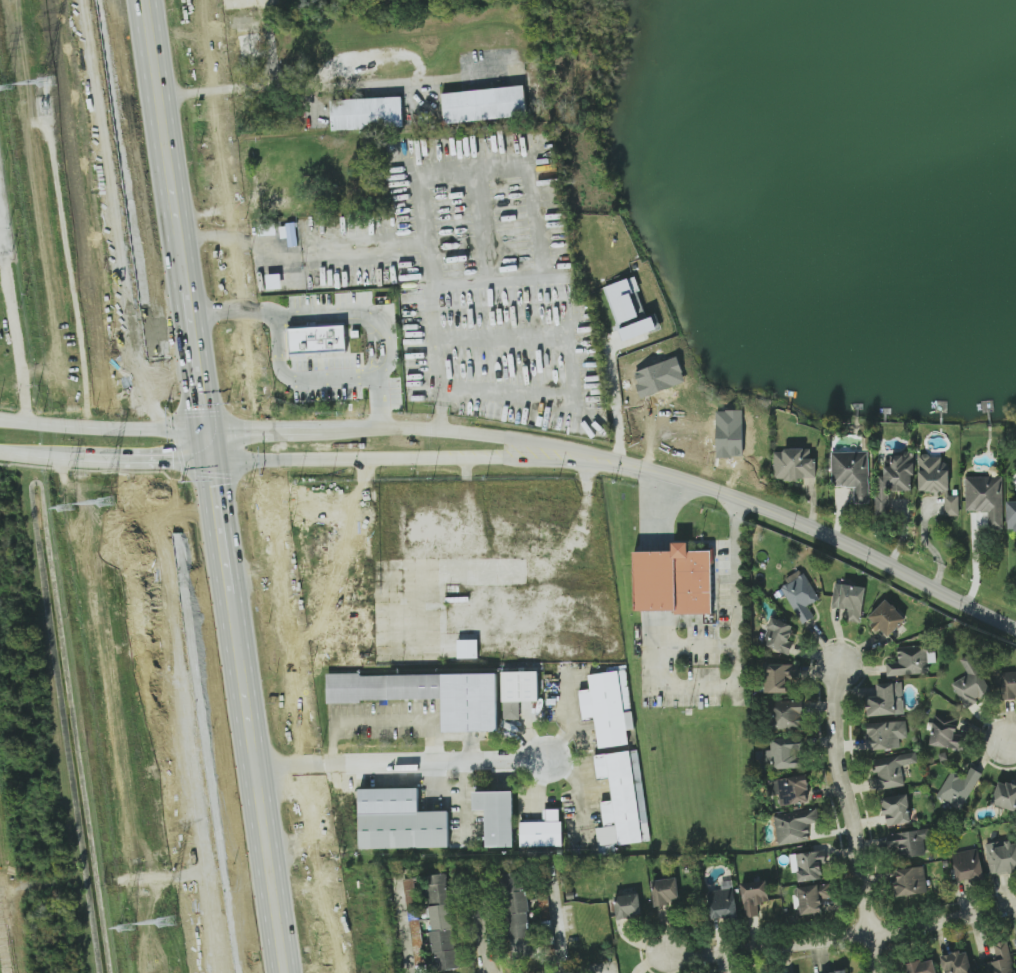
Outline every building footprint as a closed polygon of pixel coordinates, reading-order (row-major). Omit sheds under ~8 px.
[(444,124),(527,116),(524,86),(442,93),(444,124)] [(331,100),(332,130),(403,128),(402,97),(331,100)] [(279,226),(281,238),(287,237),(289,247),(299,245),(295,223),(279,226)] [(268,289),(282,288),(281,273),(267,275),(268,289)] [(623,341),(658,329),(653,314),(648,316),(634,276),(604,286),(623,341)] [(343,324),(286,327),(288,353),(344,350),(343,324)] [(815,479),(814,448),(774,450),(775,480),(815,479)] [(869,451),(831,452),(831,487),(855,486),(855,504),(870,504),(869,451)] [(891,491),(912,491),(912,475),(915,475),(915,455),(893,455),(893,462),(885,462),(885,475),(876,475),(876,515),(891,515),(891,491)] [(950,470),(941,470),(942,456),(920,456),(919,491),(949,492),(950,470)] [(965,477),(966,512),(989,511),(989,529),(1004,529),(1003,476),(965,477)] [(1007,501),(1008,530),(1015,529),(1015,501),(1007,501)] [(712,552),(689,551),(689,544),(674,544),(674,553),(635,552),(634,613),(712,613),(712,552)] [(781,587),(803,624),(814,617),(808,606),(820,599),(804,573),(781,587)] [(862,623),(866,587),(835,583),(832,607),(850,609),(849,621),(862,623)] [(906,618),(886,599),(867,618),(880,631),(881,629),(889,637),(906,618)] [(763,646),(790,654),(794,642),(789,640),(794,625),(771,618),(763,646)] [(459,658),(479,658),(479,639),(458,640),(459,658)] [(887,676),(930,674),(929,663),(936,662),(936,652),(927,652),(927,645),(898,647),(898,662),(887,662),(887,676)] [(952,683),(965,707),(992,692),(972,653),(960,659),(968,675),(952,683)] [(788,693),(788,679),(798,679),(798,663),(765,664),(765,693),(788,693)] [(588,675),(590,690),(579,691),(582,720),(595,719),(598,749),(630,746),(628,730),(633,730),(631,710),(630,710),(626,671),(588,675)] [(502,673),(503,720),(519,720),(519,702),(539,702),(538,672),(502,673)] [(1001,672),(1002,698),(1015,698),(1015,672),(1001,672)] [(326,676),(326,702),(443,701),(443,734),(498,733),(497,674),(326,676)] [(878,697),(868,697),(868,716),(905,714),(903,682),(877,683),(878,697)] [(803,700),(771,701),(772,731),(804,730),(803,700)] [(957,733),(959,718),(934,715),(931,746),(964,749),(966,734),(957,733)] [(901,748),(901,738),(907,738),(907,721),(868,722),(869,750),(901,748)] [(802,768),(802,753),(806,752),(805,737),(771,738),(772,769),(802,768)] [(649,842),(638,751),(593,756),(596,781),(609,779),(612,801),(601,803),(604,828),(596,829),(599,856),(616,854),(615,846),(649,842)] [(878,790),(905,785),(901,766),(918,763),(916,751),(873,758),(878,790)] [(983,773),(972,767),(966,778),(952,770),(937,796),(962,810),(983,773)] [(809,802),(807,776),(768,779),(770,796),(780,795),(781,805),(809,802)] [(1000,779),(991,803),(1015,812),(1015,810),(1015,785),(1000,779)] [(359,790),(360,850),(448,849),(448,813),(419,813),(418,789),(359,790)] [(514,793),(474,793),(474,812),(487,812),(487,848),(514,848),(514,793)] [(911,823),(908,794),(883,797),(886,825),(911,823)] [(774,813),(778,845),(810,841),(808,824),(819,822),(817,807),(774,813)] [(561,847),(561,810),(543,810),(543,822),(521,822),(521,847),(561,847)] [(887,836),(892,860),(926,853),(923,839),(931,837),(929,827),(887,836)] [(1012,844),(986,849),(992,877),(1015,871),(1015,843),(1012,844)] [(954,852),(957,881),(983,878),(980,849),(954,852)] [(791,872),(798,872),(798,881),(822,880),(821,864),(827,863),(826,851),(790,853),(791,872)] [(928,893),(924,866),(894,870),(898,897),(928,893)] [(508,939),(531,938),(529,889),(522,889),(521,876),(503,877),(503,888),(506,888),(508,939)] [(651,881),(655,907),(681,903),(676,877),(651,881)] [(743,917),(759,917),(758,903),(769,903),(768,881),(742,882),(743,917)] [(822,913),(821,898),(831,897),(830,884),(795,886),(798,915),(822,913)] [(737,919),(736,889),(706,890),(707,920),(737,919)] [(616,919),(642,917),(640,894),(615,895),(616,919)] [(1011,942),(994,943),(995,962),(988,963),(988,972),(1012,972),(1011,942)] [(906,965),(908,972),(937,972),(933,958),(906,965)]
